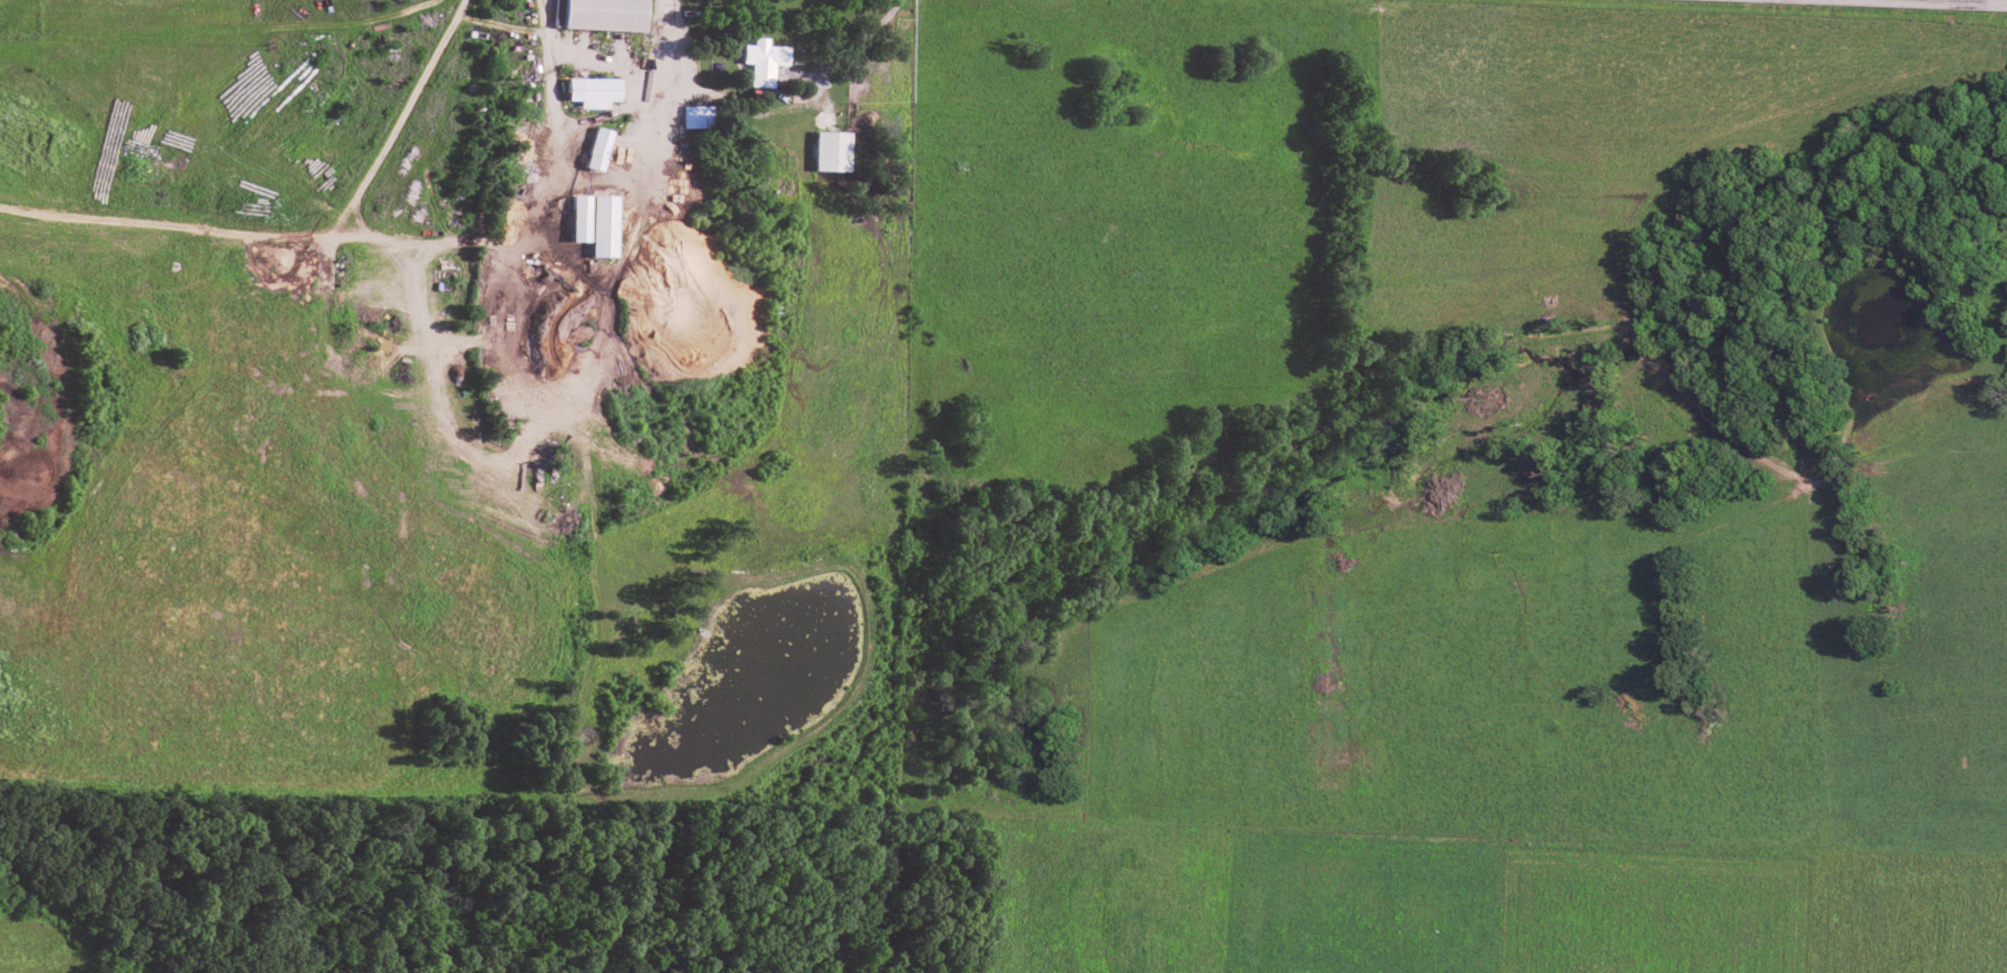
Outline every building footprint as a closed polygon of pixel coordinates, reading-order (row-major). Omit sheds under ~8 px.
[(644,0),(563,0),(562,26),(643,29),(644,0)] [(751,85),(773,86),(774,63),(787,64),(788,45),(767,44),(767,36),(753,35),(753,43),(743,42),(742,61),(751,62),(751,85)] [(619,77),(567,76),(567,98),(580,98),(580,106),(608,106),(608,98),(618,99),(619,77)] [(683,126),(712,126),(711,103),(683,103),(683,126)] [(815,169),(850,170),(850,131),(816,130),(815,169)] [(592,254),(617,255),(618,194),(593,193),(592,254)]
